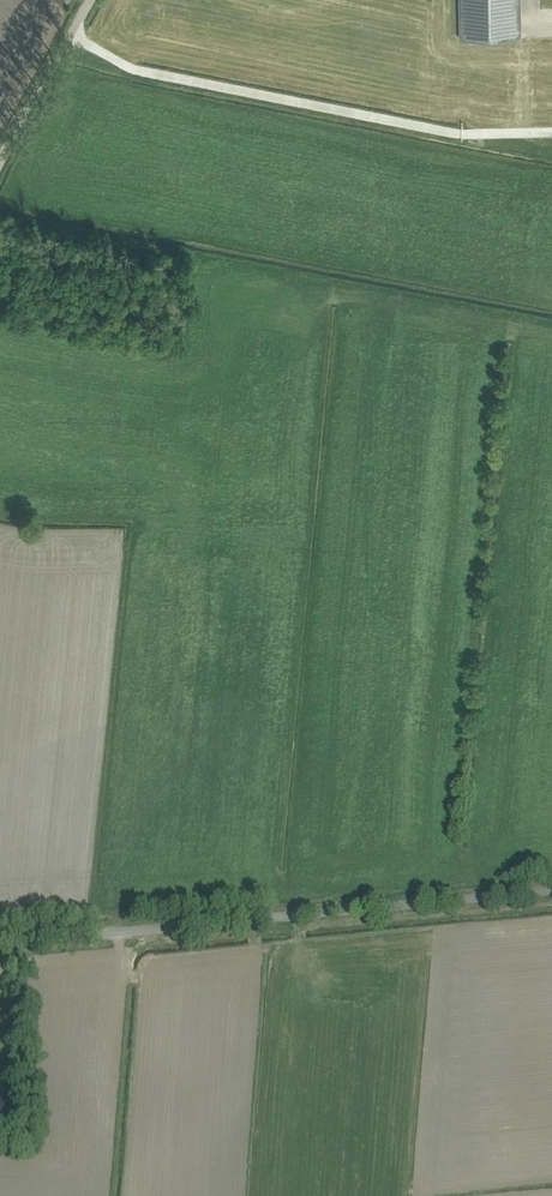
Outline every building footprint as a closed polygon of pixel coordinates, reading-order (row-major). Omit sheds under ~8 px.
[(460,39),(521,38),(521,0),(459,0),(460,39)]
